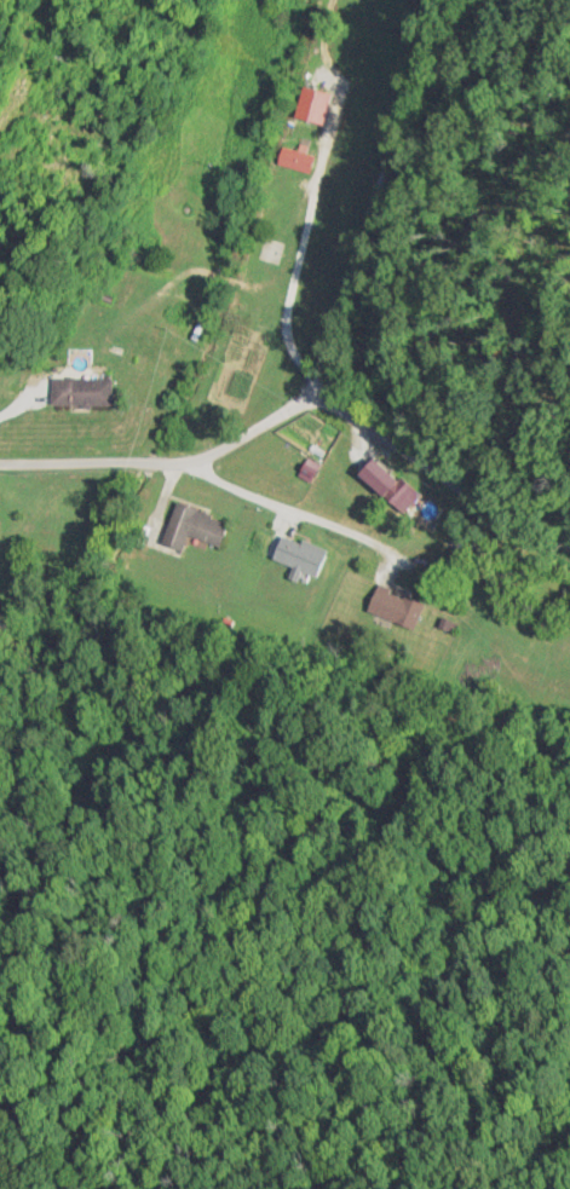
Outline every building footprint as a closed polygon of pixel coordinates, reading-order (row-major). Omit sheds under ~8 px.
[(276,162),(310,175),(316,157),(283,145),(276,162)] [(110,406),(110,378),(50,378),(50,406),(110,406)] [(384,501),(400,485),(373,458),(357,474),(384,501)] [(162,544),(184,551),(188,537),(221,547),(229,522),(175,504),(162,544)] [(326,548),(279,536),(273,563),(319,575),(326,548)] [(413,630),(424,603),(377,584),(366,611),(413,630)]
